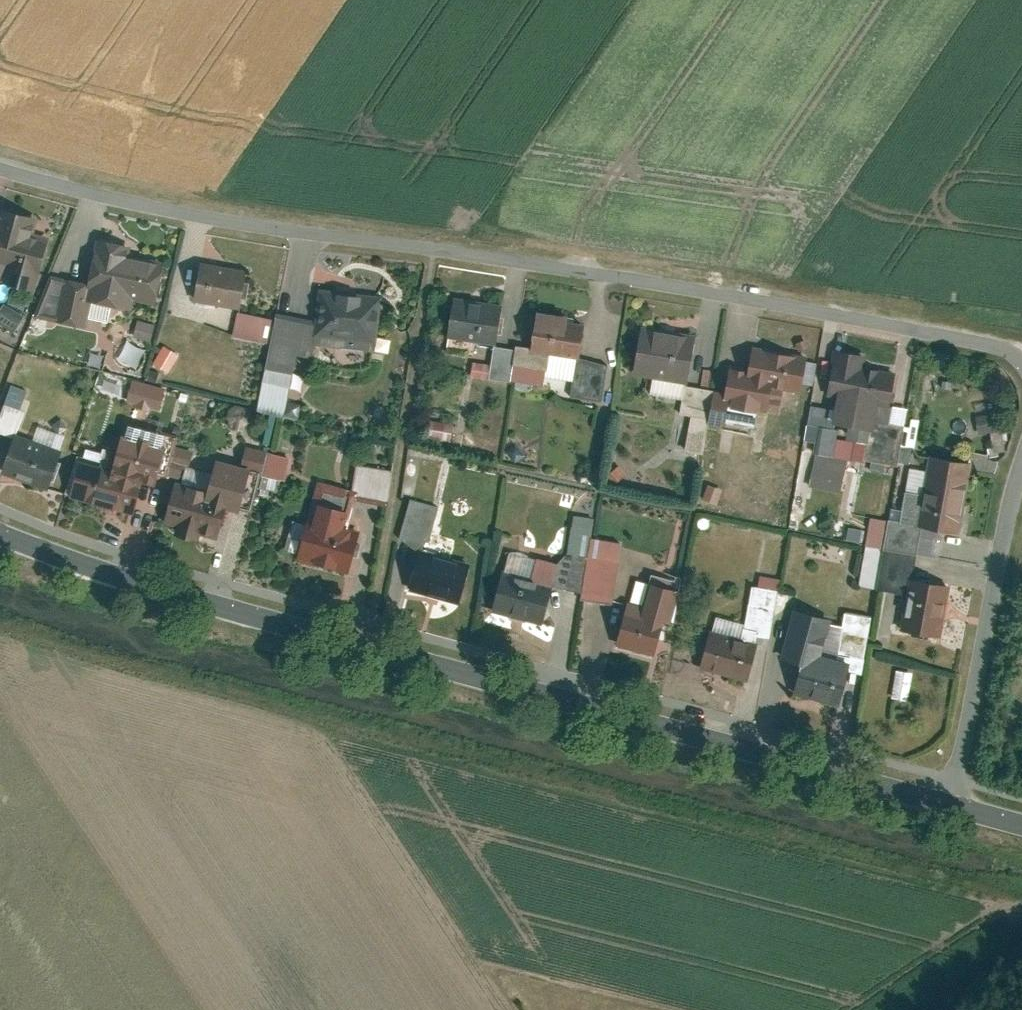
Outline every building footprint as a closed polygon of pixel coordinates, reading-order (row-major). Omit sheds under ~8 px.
[(3,266),(0,274),(0,289),(32,299),(51,243),(36,238),(40,224),(0,211),(0,265),(3,266)] [(154,302),(164,255),(91,239),(83,278),(79,296),(89,299),(111,304),(128,307),(131,297),(154,302)] [(247,274),(201,266),(194,305),(234,313),(239,314),(247,274)] [(82,324),(84,316),(89,299),(79,296),(83,278),(46,269),(35,312),(82,324)] [(315,328),(312,344),(371,355),(380,304),(322,293),(315,328)] [(84,316),(107,321),(111,304),(89,299),(84,316)] [(504,310),(455,301),(447,339),(493,348),(497,349),(504,310)] [(239,314),(234,313),(229,338),(270,346),(275,321),(239,314)] [(530,350),(529,356),(578,366),(579,360),(586,324),(536,315),(530,350)] [(143,319),(139,335),(155,339),(159,323),(143,319)] [(315,328),(275,321),(270,346),(257,415),(283,419),(295,356),(309,358),(312,344),(315,328)] [(698,340),(643,330),(634,378),(686,388),(689,388),(698,340)] [(157,362),(173,372),(184,353),(168,343),(157,362)] [(516,347),(515,352),(512,368),(526,371),(529,356),(530,350),(516,347)] [(497,349),(493,348),(487,379),(509,384),(512,368),(515,352),(497,349)] [(747,383),(729,379),(722,413),(755,420),(757,411),(778,415),(783,393),(805,398),(814,361),(755,348),(747,383)] [(866,361),(834,355),(825,400),(836,402),(831,428),(837,429),(847,431),(870,436),(872,423),(888,426),(898,376),(865,370),(866,361)] [(579,360),(578,366),(572,399),(599,404),(607,365),(579,360)] [(138,377),(130,400),(164,412),(172,389),(138,377)] [(689,388),(686,388),(681,413),(707,418),(712,393),(689,388)] [(901,404),(898,422),(912,425),(915,406),(901,404)] [(1002,412),(981,414),(983,433),(1004,431),(1002,412)] [(72,429),(24,413),(5,471),(53,487),(72,429)] [(70,497),(134,517),(149,470),(180,480),(188,452),(173,448),(178,433),(125,417),(112,459),(85,450),(70,497)] [(835,443),(837,429),(831,428),(808,423),(802,454),(817,457),(831,460),(835,443)] [(844,445),(835,443),(831,460),(848,463),(864,466),(870,436),(847,431),(844,445)] [(841,495),(848,463),(831,460),(817,457),(811,489),(841,495)] [(912,530),(921,531),(959,539),(973,471),(926,461),(912,530)] [(206,497),(176,488),(165,527),(215,541),(225,509),(238,513),(250,475),(216,465),(206,497)] [(356,495),(354,503),(386,509),(392,474),(354,468),(350,493),(356,495)] [(350,493),(317,484),(296,562),(351,577),(363,532),(348,528),(354,503),(356,495),(350,493)] [(422,552),(427,553),(441,509),(411,500),(398,544),(422,552)] [(885,551),(916,557),(921,531),(912,530),(891,525),(885,551)] [(618,547),(592,541),(579,601),(610,608),(619,564),(614,563),(618,547)] [(878,591),(908,597),(911,583),(916,557),(885,551),(878,591)] [(427,553),(422,552),(410,591),(459,606),(472,567),(427,553)] [(530,584),(502,576),(491,614),(540,628),(557,570),(536,564),(530,584)] [(941,644),(951,591),(911,583),(908,597),(900,636),(941,644)] [(680,596),(652,588),(645,613),(627,608),(615,649),(663,662),(680,596)] [(833,624),(796,616),(784,670),(800,674),(794,700),(842,710),(851,668),(824,662),(833,624)] [(758,651),(711,637),(701,673),(748,686),(758,651)] [(900,668),(895,697),(913,700),(918,671),(900,668)]
